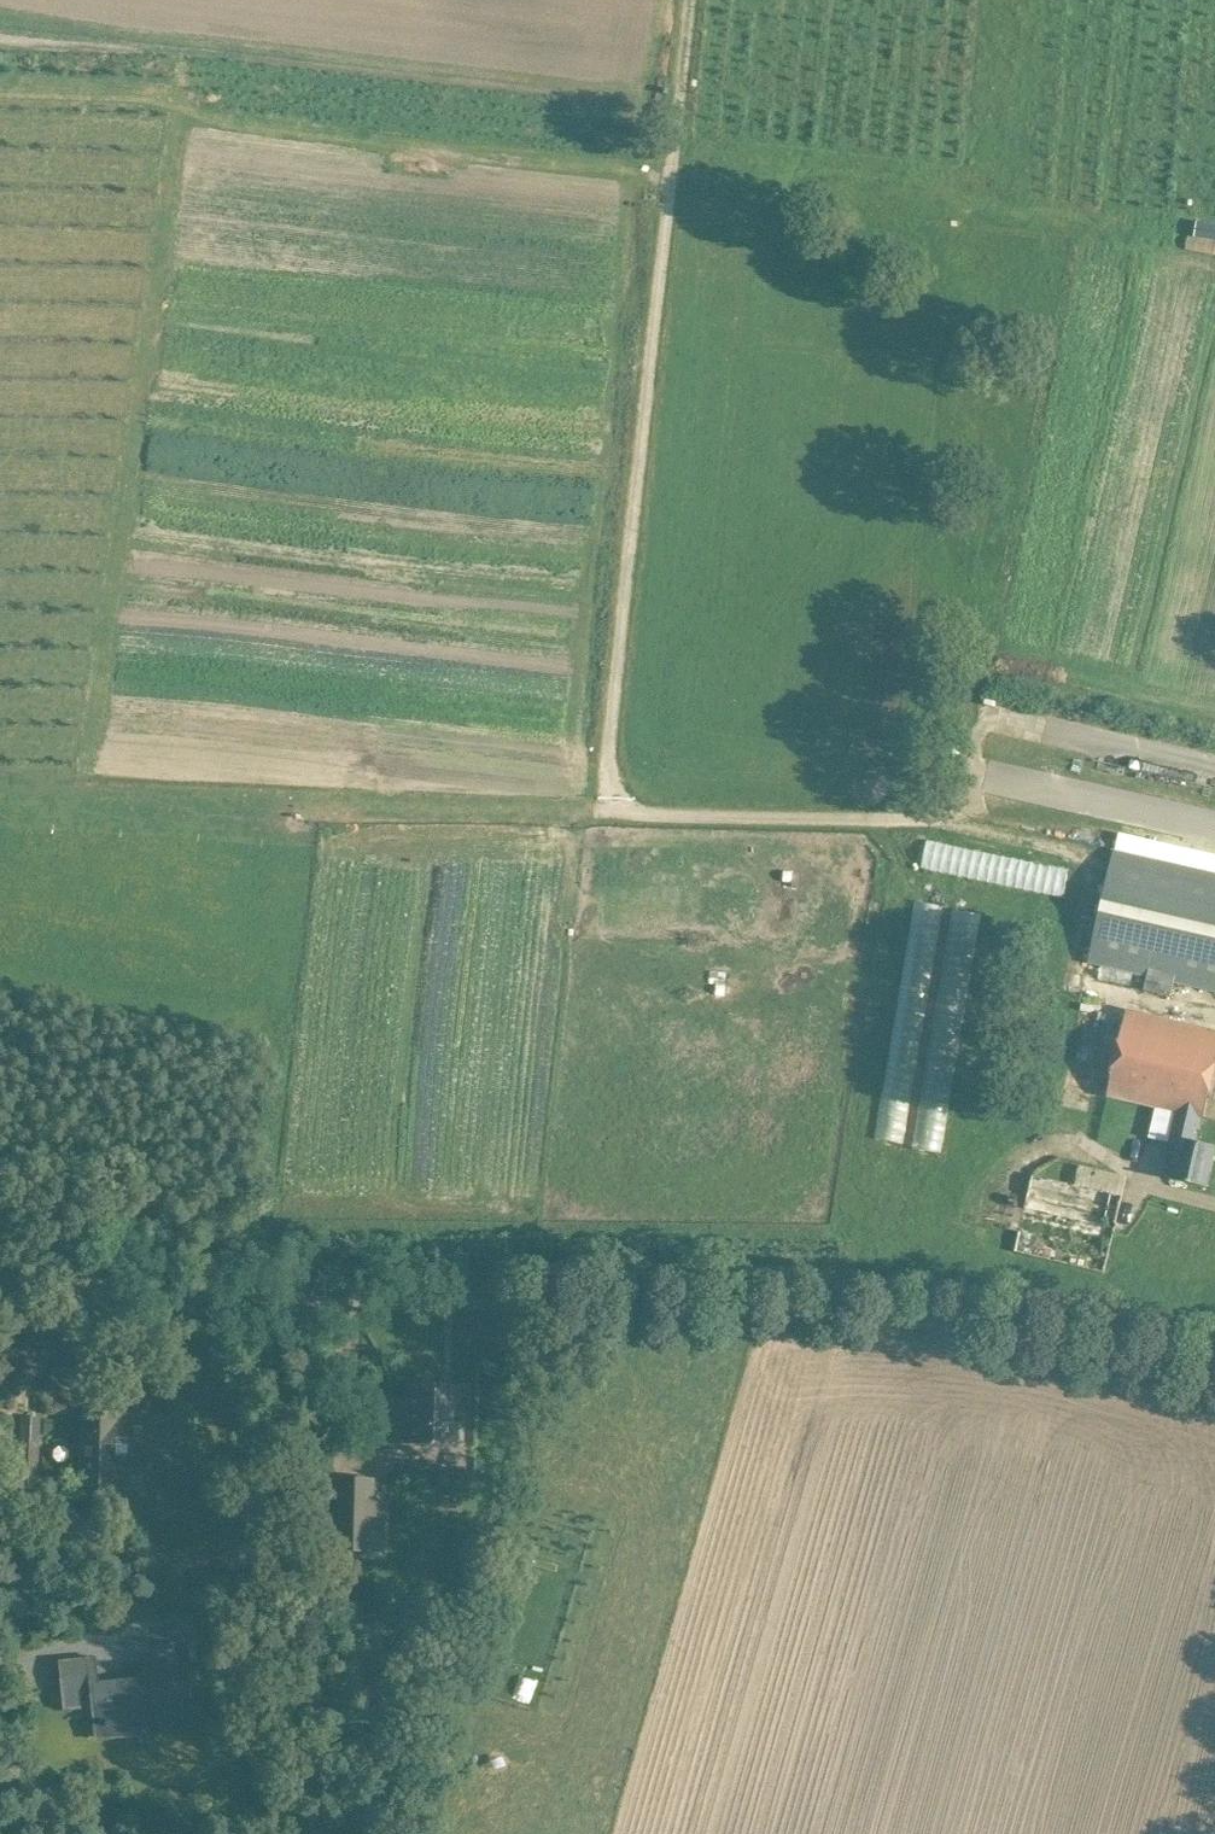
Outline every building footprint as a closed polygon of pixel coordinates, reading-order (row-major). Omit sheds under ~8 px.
[(1065,897),(1071,868),(928,838),(922,867),(1065,897)] [(1115,851),(1089,964),(1147,977),(1144,990),(1171,996),(1174,982),(1214,991),(1214,874),(1115,851)] [(1049,1069),(1068,1072),(1071,1056),(1075,1056),(1082,1013),(1056,1009),(1048,1052),(1052,1053),(1049,1069)] [(1200,1027),(1125,1011),(1106,1095),(1156,1106),(1149,1138),(1179,1145),(1171,1178),(1207,1187),(1214,1150),(1214,1145),(1196,1141),(1201,1116),(1204,1117),(1214,1068),(1214,1031),(1200,1027)] [(1014,1252),(1104,1272),(1110,1249),(1122,1196),(1125,1178),(1090,1170),(1087,1188),(1032,1175),(1020,1228),(1014,1252)] [(1166,1383),(1153,1380),(1150,1393),(1163,1396),(1166,1383)] [(390,1443),(462,1445),(462,1426),(453,1426),(454,1389),(405,1388),(405,1398),(391,1397),(391,1422),(390,1443)] [(167,1466),(167,1449),(168,1425),(115,1424),(115,1414),(83,1414),(82,1491),(113,1491),(114,1465),(167,1466)] [(20,1415),(15,1488),(36,1489),(40,1416),(20,1415)] [(331,1478),(330,1553),(370,1553),(374,1554),(375,1503),(353,1503),(354,1478),(331,1478)] [(103,1736),(127,1734),(136,1733),(135,1724),(190,1718),(184,1666),(158,1668),(138,1670),(139,1680),(91,1685),(89,1660),(60,1663),(65,1707),(104,1703),(107,1735),(103,1735),(103,1736)]
